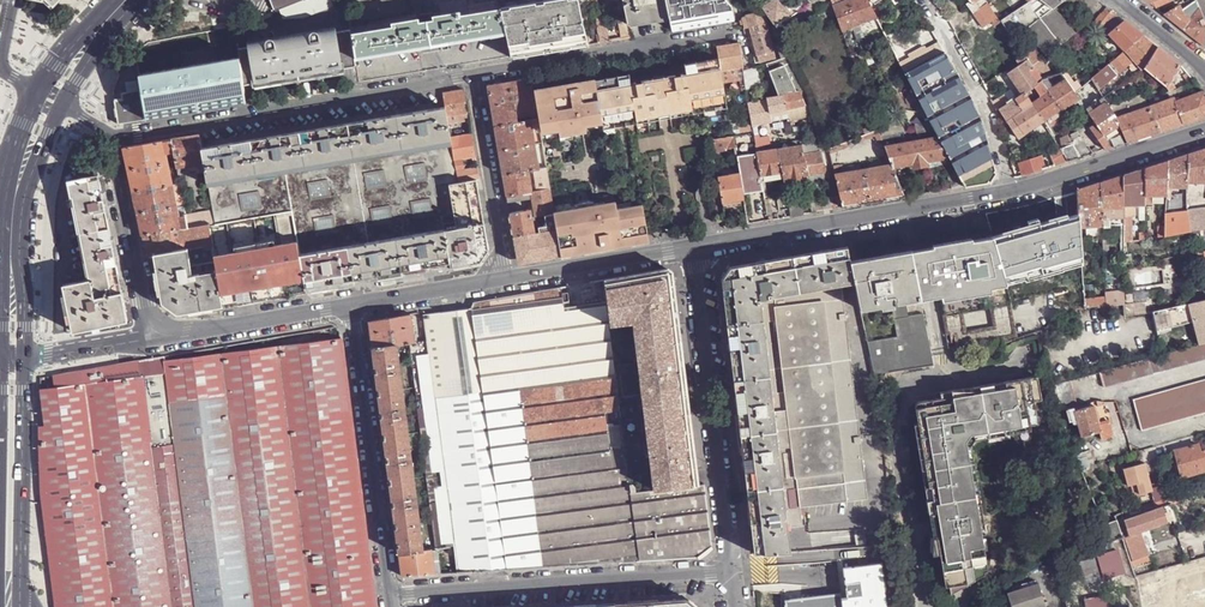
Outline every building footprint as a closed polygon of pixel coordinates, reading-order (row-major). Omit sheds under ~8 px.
[(276,11),(303,0),(272,0),(276,11)] [(280,10),(284,19),(304,18),(334,6),(332,0),(305,0),(280,10)] [(452,2),(454,13),(468,10),(466,0),(462,0),(452,2)] [(588,44),(580,1),(580,0),(502,0),(503,7),(503,8),(503,9),(508,32),(513,57),(588,44)] [(628,21),(668,15),(664,0),(623,0),(628,21)] [(668,15),(671,30),(732,20),(730,4),(726,0),(664,0),(668,15)] [(785,4),(790,11),(795,8),(790,0),(785,4)] [(833,5),(843,31),(852,27),(860,24),(861,23),(868,20),(877,17),(873,9),(868,0),(847,0),(833,5)] [(982,27),(992,20),(997,16),(989,5),(987,1),(986,0),(975,0),(971,3),(968,5),(982,27)] [(1013,38),(1016,36),(1026,28),(1053,8),(1063,0),(1029,0),(1014,9),(999,19),(1000,20),(1013,38)] [(1046,55),(1053,49),(1055,48),(1058,46),(1061,43),(1074,33),(1076,33),(1059,11),(1069,3),(1067,2),(1069,0),(1063,0),(1053,8),(1026,28),(1046,55)] [(1076,4),(1079,9),(1084,4),(1080,0),(1076,4)] [(1084,4),(1092,9),(1099,1),(1098,0),(1080,0),(1084,4)] [(1204,46),(1204,18),(1197,0),(1191,0),(1166,15),(1204,46)] [(452,2),(440,3),(442,14),(454,13),(452,2)] [(999,19),(1001,11),(994,2),(989,5),(997,16),(999,19)] [(769,14),(776,28),(793,15),(790,11),(785,4),(769,14)] [(1001,11),(999,19),(1014,9),(1011,4),(1001,11)] [(1115,13),(1107,6),(1094,23),(1102,29),(1105,26),(1115,13)] [(878,7),(873,9),(877,17),(883,15),(878,7)] [(420,22),(423,46),(439,43),(508,32),(503,9),(493,10),(493,13),(469,17),(468,10),(454,13),(442,14),(435,16),(435,19),(420,22)] [(604,12),(600,12),(598,13),(599,33),(600,33),(603,31),(602,25),(606,24),(604,13),(604,12)] [(613,12),(604,13),(606,24),(609,33),(610,41),(618,39),(617,31),(613,12)] [(775,57),(765,13),(749,15),(748,16),(751,27),(752,31),(755,45),(759,61),(775,57)] [(1115,13),(1105,26),(1111,32),(1125,21),(1115,13)] [(1000,20),(999,19),(997,16),(992,20),(995,24),(1000,20)] [(370,30),(352,33),(354,50),(356,57),(423,46),(420,22),(419,18),(377,25),(378,32),(371,34),(370,30)] [(1125,51),(1143,35),(1125,21),(1111,32),(1110,33),(1123,49),(1125,51)] [(628,22),(619,24),(622,38),(631,37),(629,29),(628,23),(628,22)] [(604,32),(607,41),(610,41),(609,33),(606,24),(602,25),(603,31),(604,32)] [(240,57),(244,84),(256,82),(312,73),(333,70),(344,68),(356,66),(352,33),(351,29),(338,31),(337,27),(248,42),(249,47),(239,48),(239,50),(240,57)] [(1078,38),(1074,33),(1061,43),(1065,48),(1078,38)] [(1158,47),(1143,35),(1125,51),(1129,56),(1141,70),(1144,67),(1158,47)] [(938,40),(922,49),(929,62),(946,53),(938,40)] [(739,43),(718,46),(720,57),(721,66),(722,70),(743,67),(739,43)] [(790,55),(785,47),(779,50),(782,58),(788,56),(790,55)] [(1158,47),(1144,67),(1165,86),(1167,82),(1180,64),(1169,56),(1158,47)] [(1099,56),(1107,66),(1114,60),(1106,50),(1099,56)] [(955,168),(965,187),(977,185),(987,183),(995,170),(982,123),(968,92),(946,53),(929,62),(907,73),(922,103),(929,116),(931,121),(934,127),(939,137),(950,158),(952,161),(955,168)] [(1107,66),(1091,79),(1098,88),(1130,62),(1127,58),(1122,53),(1114,60),(1107,66)] [(1024,55),(1015,61),(1018,64),(1022,62),(1027,59),(1024,55)] [(782,58),(766,65),(770,75),(774,83),(779,96),(784,95),(805,91),(788,56),(782,58)] [(870,65),(875,63),(873,56),(867,58),(870,65)] [(143,90),(147,119),(179,113),(213,108),(246,102),(244,84),(240,57),(140,74),(143,90)] [(720,57),(685,63),(687,72),(721,66),(720,57)] [(1027,59),(1022,62),(1037,83),(1042,81),(1041,79),(1049,76),(1052,75),(1042,58),(1032,65),(1027,59)] [(1007,72),(1023,94),(1024,93),(1034,86),(1037,83),(1022,62),(1018,64),(1007,72)] [(722,70),(721,66),(687,72),(682,73),(682,74),(674,75),(674,74),(644,79),(644,81),(636,82),(635,81),(631,82),(595,88),(601,122),(602,127),(614,125),(728,105),(722,70)] [(756,67),(744,70),(748,89),(761,86),(756,67)] [(869,67),(858,71),(860,77),(871,73),(869,67)] [(312,73),(313,79),(334,76),(333,70),(312,73)] [(256,82),(256,88),(313,79),(312,73),(256,82)] [(631,82),(629,73),(594,79),(595,88),(631,82)] [(1048,89),(1054,85),(1049,76),(1041,79),(1042,81),(1048,89)] [(532,78),(511,82),(517,117),(537,113),(533,90),(532,78)] [(1054,85),(1048,89),(1061,108),(1078,98),(1074,92),(1071,87),(1065,78),(1054,85)] [(560,86),(533,90),(537,113),(541,133),(558,130),(559,135),(570,133),(586,130),(585,125),(601,122),(595,88),(594,79),(568,84),(568,88),(560,89),(560,86)] [(1080,87),(1074,92),(1078,98),(1085,108),(1103,97),(1098,88),(1091,79),(1080,87)] [(1037,83),(1034,86),(1037,91),(1040,96),(1031,103),(1032,104),(1043,120),(1058,110),(1061,108),(1048,89),(1042,81),(1037,83)] [(492,105),(495,126),(517,122),(517,117),(511,82),(488,86),(492,105)] [(1077,82),(1071,87),(1074,92),(1080,87),(1077,82)] [(1176,89),(1170,92),(1170,93),(1173,97),(1187,92),(1183,86),(1183,85),(1176,89)] [(116,100),(119,124),(123,123),(132,122),(146,119),(147,119),(143,90),(123,92),(124,99),(116,100)] [(469,114),(465,90),(443,93),(446,107),(449,124),(470,120),(469,114)] [(805,91),(784,95),(787,109),(788,109),(789,117),(790,121),(799,119),(817,116),(807,91),(805,91)] [(1040,96),(1037,91),(1028,98),(1031,103),(1040,96)] [(1174,100),(1183,124),(1195,120),(1204,117),(1204,93),(1203,91),(1174,100)] [(1007,121),(1032,104),(1031,103),(1028,98),(1024,93),(1023,94),(1016,98),(1008,104),(1010,107),(1002,113),(1007,121)] [(1004,94),(998,99),(1002,105),(1008,101),(1004,94)] [(1111,110),(1144,99),(1142,94),(1133,97),(1108,106),(1111,110)] [(767,99),(768,99),(770,112),(787,109),(784,95),(779,96),(767,99)] [(1085,108),(1088,113),(1105,102),(1103,97),(1085,108)] [(1149,107),(1160,131),(1175,127),(1183,124),(1174,100),(1173,97),(1148,107),(1149,107)] [(749,103),(753,125),(772,121),(770,112),(768,99),(749,103)] [(1002,105),(998,99),(993,102),(996,109),(1002,105)] [(1147,104),(1144,99),(1111,110),(1116,118),(1146,108),(1144,105),(1147,104)] [(1088,113),(1096,124),(1103,135),(1120,126),(1116,118),(1111,110),(1108,106),(1105,102),(1088,113)] [(929,116),(922,103),(917,106),(924,117),(929,116)] [(1008,104),(999,109),(1002,113),(1010,107),(1008,104)] [(1032,104),(1007,121),(1018,138),(1043,120),(1032,104)] [(446,107),(202,148),(204,162),(206,171),(209,189),(453,146),(451,137),(449,124),(446,107)] [(1146,108),(1116,118),(1120,126),(1127,142),(1147,136),(1160,131),(1149,107),(1146,108)] [(770,112),(772,121),(789,117),(788,109),(787,109),(770,112)] [(495,126),(499,150),(535,144),(531,119),(517,122),(495,126)] [(799,119),(790,121),(792,130),(801,129),(799,119)] [(879,125),(886,140),(901,137),(899,132),(904,130),(902,124),(897,126),(894,119),(879,125)] [(1078,119),(1072,124),(1077,130),(1079,133),(1085,129),(1078,119)] [(915,124),(917,131),(934,127),(931,121),(915,124)] [(865,134),(879,129),(876,122),(862,127),(865,134)] [(1089,129),(1104,149),(1111,147),(1103,135),(1096,124),(1089,129)] [(602,127),(603,134),(615,132),(614,125),(602,127)] [(753,125),(737,127),(738,135),(754,132),(753,125)] [(1127,142),(1120,126),(1103,135),(1111,147),(1119,145),(1127,142)] [(857,138),(858,142),(876,135),(878,142),(883,141),(880,131),(879,129),(865,134),(857,138)] [(1063,153),(1067,161),(1080,157),(1093,153),(1090,150),(1079,133),(1077,130),(1074,132),(1070,134),(1072,141),(1070,142),(1061,146),(1059,147),(1063,153)] [(200,134),(173,139),(176,153),(178,167),(196,164),(204,162),(202,148),(200,134)] [(453,146),(459,183),(477,180),(480,179),(478,168),(464,170),(463,164),(462,159),(472,157),(476,156),(472,134),(451,137),(453,146)] [(756,147),(770,144),(769,136),(760,137),(760,134),(754,135),(756,147)] [(1059,138),(1061,146),(1070,142),(1066,135),(1059,138)] [(713,140),(714,151),(727,150),(729,159),(737,158),(733,137),(713,140)] [(892,165),(893,168),(912,165),(927,162),(950,158),(939,137),(885,146),(889,156),(891,162),(892,165)] [(173,139),(164,140),(167,154),(176,153),(173,139)] [(164,140),(125,147),(127,159),(130,170),(168,163),(167,154),(164,140)] [(846,142),(829,149),(830,153),(848,146),(846,142)] [(499,150),(503,175),(539,169),(535,144),(499,150)] [(453,146),(209,189),(212,208),(215,226),(277,215),(277,219),(293,217),(298,243),(300,255),(445,229),(438,186),(459,183),(453,146)] [(801,147),(778,150),(782,172),(784,178),(784,181),(809,177),(808,176),(804,155),(802,150),(801,147)] [(1187,182),(1204,182),(1204,149),(1188,154),(1187,182)] [(778,150),(757,153),(759,163),(761,171),(761,175),(782,172),(778,150)] [(823,153),(804,155),(808,176),(827,173),(823,153)] [(1052,160),(1054,166),(1067,161),(1063,153),(1052,160)] [(1167,161),(1166,187),(1171,187),(1187,187),(1187,182),(1188,154),(1167,161)] [(1041,170),(1037,157),(1018,163),(1019,168),(1025,165),(1027,175),(1041,170)] [(952,161),(950,158),(927,162),(927,165),(925,165),(925,166),(952,161)] [(1167,161),(1143,169),(1144,195),(1166,195),(1166,187),(1167,161)] [(204,162),(196,164),(196,170),(197,173),(206,171),(204,162)] [(168,163),(130,170),(134,192),(173,185),(168,163)] [(196,164),(178,167),(179,173),(196,170),(196,164)] [(864,170),(835,175),(843,208),(876,202),(904,197),(893,168),(892,165),(868,170),(864,170)] [(1025,165),(1019,168),(1022,176),(1027,175),(1025,165)] [(503,175),(507,196),(531,193),(532,197),(533,209),(530,210),(531,218),(554,213),(546,167),(539,169),(503,175)] [(950,175),(951,189),(965,187),(955,168),(953,169),(954,172),(950,175)] [(639,169),(632,170),(633,182),(641,181),(639,169)] [(1143,169),(1123,175),(1124,205),(1130,205),(1134,205),(1139,205),(1144,205),(1144,197),(1144,195),(1143,169)] [(761,175),(762,181),(784,178),(782,172),(761,175)] [(809,177),(810,182),(828,178),(827,173),(808,176),(809,177)] [(69,180),(69,183),(100,177),(100,174),(69,180)] [(719,177),(723,202),(744,199),(743,193),(740,174),(719,177)] [(1123,175),(1100,183),(1101,208),(1124,207),(1124,205),(1123,175)] [(100,177),(69,183),(71,193),(74,193),(91,278),(95,296),(119,291),(116,277),(120,277),(117,263),(112,238),(108,216),(103,192),(100,177)] [(809,177),(784,181),(785,185),(786,187),(810,183),(810,182),(809,177)] [(489,250),(484,223),(477,180),(459,183),(438,186),(445,229),(300,255),(306,292),(341,286),(340,282),(450,262),(451,267),(462,265),(480,261),(489,250)] [(173,185),(134,192),(139,214),(178,208),(173,185)] [(1095,185),(1076,191),(1078,215),(1079,227),(1087,227),(1102,226),(1102,218),(1101,208),(1096,209),(1095,185)] [(103,192),(108,216),(111,215),(107,191),(103,192)] [(74,193),(71,193),(88,279),(91,278),(74,193)] [(507,196),(508,201),(532,197),(531,193),(507,196)] [(818,212),(825,211),(822,195),(814,197),(814,200),(818,212)] [(1152,204),(1152,197),(1144,197),(1144,205),(1152,204)] [(723,202),(724,207),(744,204),(744,199),(723,202)] [(564,213),(554,215),(561,257),(596,251),(648,242),(647,233),(641,200),(605,206),(598,207),(598,204),(595,205),(576,208),(576,211),(564,213)] [(791,217),(804,215),(800,200),(788,202),(791,217)] [(811,214),(818,212),(814,200),(808,200),(811,214)] [(1124,217),(1124,207),(1101,208),(1102,218),(1106,218),(1124,217)] [(178,208),(139,214),(144,235),(169,231),(189,228),(186,214),(180,215),(178,208)] [(186,213),(186,214),(189,228),(210,224),(210,227),(215,226),(212,208),(186,213)] [(1189,231),(1204,228),(1204,208),(1187,211),(1189,231)] [(531,218),(530,210),(510,213),(514,237),(534,233),(531,218)] [(1189,231),(1187,211),(1166,214),(1165,226),(1165,236),(1189,231)] [(514,237),(517,258),(524,263),(545,259),(561,257),(554,215),(554,213),(531,218),(534,233),(514,237)] [(1078,215),(993,236),(912,250),(922,300),(940,295),(944,316),(964,313),(991,308),(1013,304),(1012,301),(1007,282),(1082,263),(1079,227),(1078,215)] [(213,245),(210,227),(210,224),(189,228),(169,231),(173,251),(190,248),(213,245)] [(169,231),(144,235),(148,255),(154,254),(173,251),(169,231)] [(115,237),(112,238),(117,263),(120,262),(115,237)] [(306,292),(300,255),(298,243),(215,257),(217,269),(224,306),(238,304),(276,297),(306,292)] [(213,245),(190,248),(194,273),(217,269),(215,257),(213,245)] [(731,267),(722,279),(755,554),(791,551),(789,528),(803,526),(801,507),(868,499),(852,367),(843,284),(855,282),(851,261),(849,246),(731,267)] [(154,254),(163,304),(178,314),(198,311),(224,306),(217,269),(194,273),(190,248),(173,251),(154,254)] [(906,301),(921,299),(912,252),(911,250),(851,261),(855,282),(861,310),(890,305),(906,301)] [(426,271),(451,267),(450,262),(340,282),(341,286),(349,285),(379,280),(426,271)] [(621,416),(695,407),(679,277),(667,268),(604,279),(606,301),(621,416)] [(95,296),(91,278),(88,279),(63,284),(65,294),(71,322),(73,331),(94,327),(120,322),(128,320),(122,291),(119,291),(95,296)] [(621,416),(606,301),(563,307),(563,305),(569,305),(568,292),(561,293),(560,287),(474,302),(472,307),(427,314),(424,314),(428,340),(428,350),(429,354),(436,405),(439,436),(453,542),(454,546),(457,572),(478,571),(604,563),(639,560),(635,526),(631,492),(630,492),(621,416)] [(71,322),(65,294),(62,295),(67,322),(71,322)] [(1124,304),(1124,295),(1105,297),(1106,306),(1124,304)] [(1106,306),(1105,297),(1085,300),(1085,305),(1085,308),(1106,306)] [(1189,304),(1193,322),(1199,345),(1204,343),(1204,300),(1189,304)] [(934,366),(924,315),(909,317),(906,301),(890,305),(897,337),(867,343),(873,375),(908,370),(934,366)] [(1013,304),(991,308),(994,326),(1016,322),(1013,304)] [(1189,304),(1153,312),(1157,332),(1193,322),(1189,304)] [(1146,305),(1135,307),(1135,314),(1147,313),(1146,305)] [(369,320),(373,347),(397,344),(409,342),(415,341),(411,313),(369,320)] [(949,349),(968,331),(964,313),(944,316),(949,349)] [(94,330),(120,325),(120,322),(94,327),(94,330)] [(1018,335),(1016,322),(994,326),(969,331),(968,331),(949,349),(1018,337),(1018,335)] [(864,330),(856,331),(861,358),(868,357),(864,330)] [(312,606),(369,606),(377,606),(342,338),(278,346),(312,606)] [(428,350),(428,340),(419,341),(421,351),(428,350)] [(1105,388),(1204,360),(1204,343),(1199,345),(1163,355),(1101,372),(1105,388)] [(373,347),(379,392),(403,389),(397,344),(373,347)] [(278,346),(164,360),(166,372),(167,372),(198,606),(312,606),(278,346)] [(425,406),(436,405),(429,354),(419,355),(425,406)] [(164,355),(139,360),(141,375),(143,375),(166,372),(164,360),(164,355)] [(419,355),(411,356),(435,549),(454,546),(453,542),(442,543),(429,438),(425,406),(419,355)] [(139,360),(54,375),(55,387),(56,388),(87,383),(141,376),(141,375),(139,360)] [(173,606),(198,606),(167,372),(166,372),(143,375),(173,606)] [(143,375),(141,375),(141,376),(87,383),(114,606),(173,606),(143,375)] [(1046,421),(1038,375),(941,392),(942,397),(919,401),(918,402),(917,404),(916,406),(919,422),(915,423),(934,538),(933,554),(941,553),(946,584),(946,585),(947,585),(948,586),(950,585),(952,593),(986,573),(986,571),(989,570),(982,529),(986,528),(972,444),(975,438),(1006,433),(1014,432),(1015,437),(1025,436),(1030,429),(1032,429),(1031,424),(1046,421)] [(1133,399),(1142,430),(1204,414),(1204,379),(1133,399)] [(1060,411),(1077,407),(1071,380),(1055,385),(1056,389),(1055,390),(1056,390),(1054,391),(1053,395),(1060,411)] [(87,383),(56,388),(55,387),(43,389),(46,425),(34,426),(57,606),(114,606),(87,383)] [(408,433),(403,389),(379,392),(385,436),(408,433)] [(1104,403),(1093,405),(1100,432),(1111,429),(1104,403)] [(436,405),(425,406),(429,438),(439,436),(436,405)] [(1093,405),(1074,410),(1076,420),(1080,437),(1100,432),(1093,405)] [(621,416),(630,492),(631,492),(640,491),(677,487),(704,484),(695,407),(621,416)] [(1076,420),(1074,410),(1067,412),(1070,422),(1076,420)] [(1100,432),(1101,438),(1112,435),(1111,429),(1100,432)] [(385,436),(390,481),(414,478),(408,433),(385,436)] [(442,543),(453,542),(439,436),(429,438),(442,543)] [(1202,453),(1199,444),(1175,450),(1175,451),(1178,461),(1183,477),(1204,471),(1204,452),(1202,453)] [(1152,490),(1144,464),(1124,470),(1128,487),(1133,485),(1137,484),(1140,494),(1152,490)] [(390,481),(396,525),(420,522),(414,478),(390,481)] [(1204,486),(1203,482),(1186,487),(1187,492),(1204,486)] [(712,546),(704,484),(677,487),(679,507),(643,511),(645,524),(635,526),(639,560),(700,557),(712,546)] [(640,491),(643,511),(679,507),(677,487),(640,491)] [(635,526),(645,524),(643,511),(640,491),(631,492),(635,526)] [(1169,522),(1174,519),(1173,514),(1170,504),(1165,506),(1164,506),(1169,522)] [(1139,532),(1169,522),(1164,506),(1126,520),(1130,535),(1139,532)] [(1117,519),(1103,525),(1109,541),(1123,536),(1117,519)] [(396,525),(400,553),(423,550),(420,522),(396,525)] [(1150,564),(1139,532),(1130,535),(1124,537),(1127,549),(1134,569),(1150,564)] [(1117,548),(1099,554),(1106,577),(1124,571),(1117,548)] [(403,576),(436,574),(433,549),(423,550),(400,553),(403,576)] [(1057,554),(1047,556),(1051,577),(1061,576),(1057,554)] [(842,593),(847,592),(844,567),(843,559),(838,559),(842,593)] [(844,567),(847,592),(842,593),(791,599),(791,606),(889,606),(883,562),(844,567)] [(783,583),(816,581),(815,564),(806,564),(807,576),(798,576),(798,564),(782,565),(783,583)] [(1072,568),(1063,570),(1065,584),(1074,582),(1072,568)] [(1038,579),(1008,589),(1014,606),(1030,606),(1045,602),(1038,579)] [(1087,599),(1088,606),(1116,606),(1113,594),(1087,599)]
